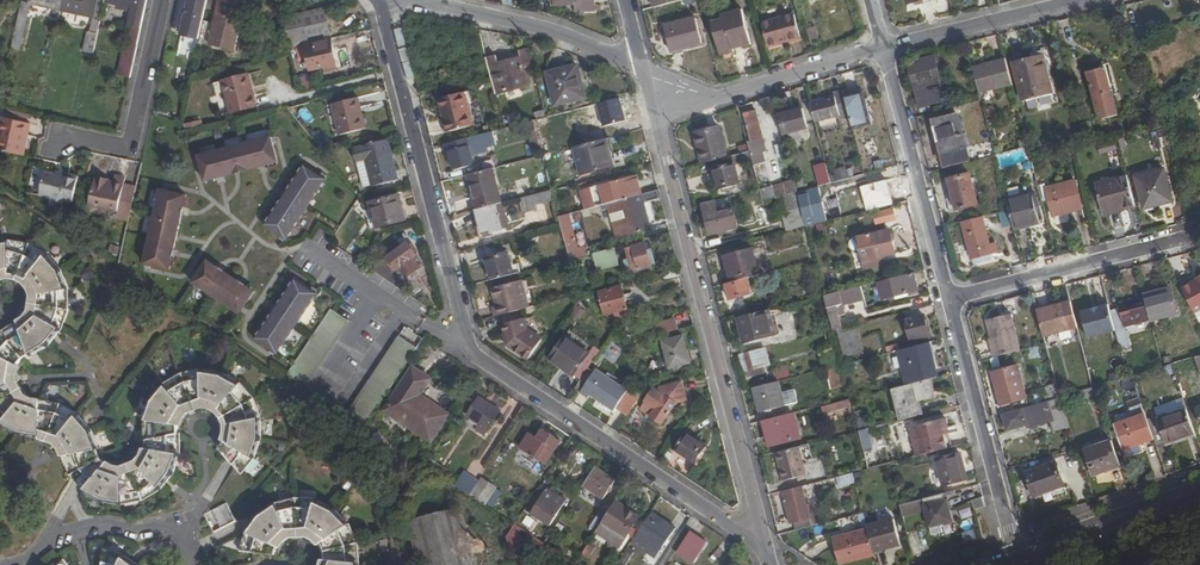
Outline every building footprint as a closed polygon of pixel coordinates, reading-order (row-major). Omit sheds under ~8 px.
[(31,5),(95,18),(87,53),(83,52),(81,61),(94,64),(108,2),(107,2),(100,0),(32,0),(31,5)] [(107,2),(108,2),(137,8),(130,44),(139,45),(149,0),(108,0),(107,2)] [(210,0),(193,0),(184,40),(201,43),(210,0)] [(212,5),(223,8),(220,20),(209,17),(204,40),(239,47),(249,0),(213,0),(212,5)] [(23,3),(13,51),(21,53),(31,5),(23,3)] [(340,63),(326,7),(285,17),(292,47),(307,43),(314,70),(340,63)] [(753,44),(743,8),(723,13),(724,18),(713,21),(722,55),(735,52),(734,49),(753,44)] [(798,14),(764,23),(770,48),(782,45),(781,42),(804,37),(798,14)] [(698,19),(667,27),(673,51),(704,43),(698,19)] [(1137,24),(1128,31),(1137,43),(1148,37),(1137,24)] [(814,27),(810,28),(814,43),(821,41),(817,26),(814,27)] [(805,42),(804,37),(781,42),(782,45),(792,42),(793,45),(805,42)] [(237,59),(213,53),(211,63),(235,69),(237,59)] [(1053,93),(1044,53),(1018,60),(1027,99),(1053,93)] [(937,55),(911,62),(922,106),(947,99),(937,55)] [(523,57),(491,66),(492,67),(494,76),(498,93),(530,85),(523,57)] [(1008,59),(975,67),(981,92),(1015,84),(1008,59)] [(1106,67),(1113,94),(1120,93),(1112,62),(1105,64),(1106,67)] [(434,68),(437,81),(455,76),(452,64),(434,68)] [(477,72),(479,80),(494,76),(492,67),(477,72)] [(549,75),(556,106),(586,99),(578,67),(549,75)] [(1088,71),(1101,119),(1107,117),(1118,114),(1113,94),(1106,67),(1088,71)] [(249,74),(226,80),(234,113),(259,107),(256,95),(254,96),(249,74)] [(299,78),(302,89),(311,87),(308,76),(299,78)] [(1191,96),(1199,105),(1199,87),(1191,96)] [(837,97),(813,103),(817,122),(842,116),(843,121),(852,118),(847,97),(845,90),(836,93),(837,97)] [(470,92),(442,100),(445,110),(447,110),(452,131),(474,125),(468,99),(472,98),(470,92)] [(865,92),(847,97),(852,118),(855,129),(873,124),(865,92)] [(358,98),(335,104),(343,136),(369,129),(366,115),(362,116),(358,98)] [(478,124),(472,98),(468,99),(474,125),(478,124)] [(596,112),(602,135),(623,129),(617,106),(596,112)] [(740,108),(728,112),(732,126),(740,124),(741,128),(744,127),(743,123),(744,123),(740,108)] [(780,116),(785,135),(810,129),(805,110),(791,113),(780,116)] [(753,142),(750,143),(753,151),(754,158),(756,166),(768,163),(765,152),(768,151),(758,112),(746,115),(753,142)] [(960,113),(937,118),(949,166),(966,162),(962,146),(968,145),(960,113)] [(1004,113),(995,116),(998,128),(1007,125),(1004,113)] [(0,152),(28,158),(31,143),(28,142),(29,137),(26,136),(28,125),(8,121),(5,138),(0,137),(0,153),(0,152)] [(535,121),(530,123),(532,132),(538,130),(535,121)] [(630,124),(632,133),(646,129),(643,121),(630,124)] [(35,127),(28,125),(26,136),(29,137),(28,142),(31,143),(35,127)] [(698,135),(705,164),(728,158),(721,129),(698,135)] [(277,131),(204,150),(207,158),(212,176),(222,173),(240,168),(265,161),(283,156),(279,141),(277,131)] [(469,138),(451,143),(458,170),(476,165),(469,138)] [(608,139),(577,147),(585,175),(615,167),(608,139)] [(403,181),(392,140),(360,149),(364,163),(371,190),(403,181)] [(364,163),(360,149),(354,150),(358,165),(364,163)] [(753,151),(734,156),(736,163),(754,158),(753,151)] [(478,158),(480,167),(488,165),(486,156),(478,158)] [(834,183),(829,164),(818,167),(823,186),(834,183)] [(269,224),(291,239),(332,180),(328,177),(310,165),(269,224)] [(736,165),(716,170),(721,191),(741,186),(736,165)] [(41,194),(46,168),(35,166),(30,192),(41,194)] [(836,168),(837,179),(852,176),(850,166),(836,168)] [(1168,167),(1139,175),(1147,206),(1176,199),(1168,167)] [(497,168),(473,174),(479,197),(477,197),(480,209),(498,205),(507,202),(497,168)] [(981,202),(973,173),(952,179),(960,208),(981,202)] [(1139,204),(1131,174),(1118,177),(1119,180),(1099,185),(1106,213),(1139,204)] [(50,176),(45,198),(55,200),(68,203),(78,205),(83,179),(72,177),(72,180),(60,178),(50,176)] [(583,191),(587,209),(612,202),(643,193),(638,176),(583,191)] [(101,182),(99,181),(94,208),(125,213),(130,179),(119,177),(118,185),(112,184),(101,182)] [(1079,180),(1049,187),(1056,213),(1085,205),(1079,180)] [(762,189),(765,201),(779,198),(800,192),(797,181),(762,189)] [(166,185),(151,259),(176,264),(179,254),(182,236),(188,211),(192,191),(180,188),(166,185)] [(813,189),(816,212),(823,211),(820,188),(813,189)] [(643,193),(612,202),(622,237),(652,229),(646,203),(663,198),(661,189),(643,193)] [(554,190),(521,196),(526,221),(547,217),(544,202),(556,200),(554,190)] [(804,208),(808,227),(819,224),(810,191),(800,194),(804,208)] [(779,198),(783,214),(804,208),(800,194),(800,192),(779,198)] [(1009,198),(1016,229),(1043,222),(1040,209),(1037,210),(1032,192),(1009,198)] [(401,195),(373,202),(379,227),(408,220),(407,217),(406,218),(403,208),(404,208),(401,195)] [(68,203),(55,200),(53,208),(66,211),(68,203)] [(718,202),(706,205),(713,236),(741,229),(736,210),(721,214),(718,202)] [(498,205),(480,209),(486,230),(494,228),(495,233),(505,230),(498,205)] [(783,214),(788,233),(808,227),(804,208),(783,214)] [(570,213),(560,216),(567,241),(577,239),(570,213)] [(986,216),(964,221),(974,257),(992,252),(1000,250),(998,241),(993,243),(986,216)] [(863,249),(894,241),(891,229),(860,237),(863,249)] [(863,249),(860,237),(854,239),(852,241),(851,244),(852,247),(854,249),(857,250),(863,249)] [(1058,255),(1054,237),(1042,240),(1047,258),(1058,255)] [(887,264),(885,256),(897,253),(894,241),(863,249),(866,261),(864,261),(866,270),(887,264)] [(411,242),(383,262),(398,284),(427,264),(411,242)] [(647,243),(635,246),(641,270),(653,267),(652,265),(655,264),(656,262),(656,260),(655,257),(654,254),(653,254),(650,255),(647,243)] [(6,279),(12,277),(22,279),(29,283),(36,291),(39,299),(34,300),(32,313),(36,316),(35,317),(34,318),(30,323),(5,338),(0,345),(0,416),(9,425),(24,435),(44,438),(44,443),(58,448),(60,445),(61,445),(62,447),(66,452),(76,479),(89,493),(107,503),(126,505),(146,502),(162,493),(175,476),(181,457),(182,427),(184,422),(189,414),(193,417),(207,412),(206,407),(212,408),(220,412),(228,417),(231,424),(232,427),(232,430),(230,442),(224,451),(244,476),(257,461),(264,441),(263,421),(256,403),(243,388),(225,379),(207,375),(185,379),(169,389),(158,402),(150,421),(150,453),(148,460),(147,461),(142,468),(140,466),(126,470),(126,474),(125,474),(114,472),(112,471),(103,461),(93,436),(80,420),(63,410),(35,405),(28,402),(30,397),(23,385),(18,385),(17,376),(18,373),(21,368),(25,363),(52,346),(63,332),(70,313),(70,293),(63,274),(50,259),(33,250),(14,246),(0,249),(0,283),(6,279)] [(618,248),(593,254),(594,258),(599,257),(599,260),(617,256),(616,252),(618,251),(618,248)] [(723,257),(729,285),(749,280),(761,276),(754,249),(723,257)] [(489,257),(495,280),(523,272),(521,263),(514,265),(510,252),(489,257)] [(992,252),(974,257),(976,264),(994,259),(992,252)] [(572,259),(566,261),(575,295),(581,294),(572,259)] [(208,261),(194,283),(242,313),(244,310),(256,291),(247,285),(221,269),(208,261)] [(681,268),(665,272),(667,279),(683,275),(681,268)] [(915,272),(878,282),(883,299),(920,289),(915,272)] [(279,307),(258,338),(272,347),(282,353),(321,293),(298,278),(279,307)] [(729,285),(727,285),(731,303),(754,297),(749,280),(729,285)] [(1185,288),(1197,311),(1199,309),(1199,280),(1185,288)] [(495,308),(497,316),(531,307),(524,281),(497,288),(501,306),(498,307),(495,308)] [(625,286),(602,291),(608,315),(631,309),(625,286)] [(501,306),(497,288),(493,289),(498,307),(501,306)] [(1174,288),(1146,296),(1148,303),(1152,320),(1181,313),(1174,288)] [(826,296),(835,330),(844,328),(841,317),(848,315),(842,291),(826,296)] [(586,292),(583,296),(588,303),(593,301),(587,292),(586,292)] [(82,302),(82,294),(71,294),(71,303),(82,302)] [(1073,300),(1038,309),(1045,336),(1080,327),(1073,300)] [(570,312),(580,319),(587,309),(577,302),(570,312)] [(1152,320),(1148,303),(1142,305),(1143,309),(1130,312),(1129,309),(1121,311),(1127,330),(1153,323),(1152,320)] [(1108,305),(1081,312),(1088,338),(1115,331),(1108,305)] [(333,309),(290,376),(307,387),(350,320),(333,309)] [(767,311),(738,319),(746,346),(774,339),(767,311)] [(995,336),(1000,355),(1025,349),(1015,313),(991,319),(995,336)] [(913,318),(918,338),(931,335),(926,315),(913,318)] [(527,319),(506,325),(509,335),(512,335),(514,342),(511,346),(532,358),(544,338),(530,329),(527,319)] [(657,323),(661,335),(677,331),(674,319),(657,323)] [(351,415),(369,427),(427,339),(408,327),(351,415)] [(865,353),(860,334),(847,337),(852,357),(865,353)] [(566,335),(552,357),(568,368),(577,374),(592,352),(566,335)] [(685,336),(665,341),(671,367),(692,362),(685,336)] [(901,350),(910,385),(933,379),(942,377),(933,341),(901,350)] [(766,348),(743,355),(748,372),(771,366),(766,348)] [(998,381),(1004,403),(1030,396),(1022,365),(1001,370),(1003,380),(998,381)] [(417,368),(388,411),(433,441),(451,414),(422,395),(433,379),(417,368)] [(575,377),(577,374),(568,368),(566,371),(575,377)] [(599,368),(583,392),(591,398),(593,395),(617,411),(619,408),(630,415),(646,390),(639,385),(635,392),(599,368)] [(831,373),(832,388),(843,387),(841,372),(831,373)] [(675,377),(661,380),(663,388),(677,385),(675,377)] [(910,385),(894,389),(902,421),(925,415),(922,403),(938,398),(933,379),(910,385)] [(780,381),(756,388),(762,413),(787,406),(780,381)] [(656,388),(648,400),(659,407),(653,416),(664,423),(678,402),(672,398),(674,394),(666,389),(664,393),(656,388)] [(1128,402),(1140,398),(1137,389),(1125,393),(1128,402)] [(503,410),(481,396),(469,415),(482,424),(479,429),(487,434),(503,410)] [(1062,397),(1005,412),(1010,428),(1029,423),(1030,426),(1053,420),(1055,429),(1071,425),(1062,397)] [(1157,407),(1159,415),(1189,404),(1186,397),(1157,407)] [(659,407),(648,400),(642,409),(653,416),(659,407)] [(851,401),(824,408),(826,414),(853,407),(851,401)] [(1159,415),(1150,419),(1157,438),(1160,447),(1198,433),(1189,404),(1159,415)] [(797,413),(768,420),(775,447),(804,440),(797,413)] [(1150,419),(1148,415),(1116,424),(1124,449),(1157,438),(1150,419)] [(912,427),(920,456),(950,448),(946,428),(951,427),(948,417),(912,427)] [(886,425),(874,428),(882,457),(897,453),(891,431),(888,432),(886,425)] [(532,433),(519,452),(544,469),(554,454),(555,454),(564,441),(545,429),(539,438),(532,433)] [(868,429),(862,431),(867,450),(873,448),(868,429)] [(687,437),(678,452),(697,464),(707,449),(687,437)] [(1069,445),(1070,450),(1079,448),(1076,437),(1073,438),(1074,444),(1069,445)] [(1123,465),(1114,440),(1087,449),(1095,474),(1123,465)] [(802,447),(778,453),(786,481),(809,475),(802,447)] [(871,468),(867,452),(857,455),(861,471),(871,468)] [(939,459),(945,485),(966,480),(961,461),(959,454),(939,459)] [(961,461),(966,480),(969,479),(965,460),(961,461)] [(441,463),(438,469),(446,475),(450,469),(441,463)] [(1059,463),(1027,473),(1034,495),(1066,485),(1059,463)] [(598,467),(587,485),(607,498),(619,480),(598,467)] [(837,475),(840,486),(858,482),(855,471),(837,475)] [(468,474),(459,487),(471,495),(473,493),(480,482),(468,474)] [(480,482),(473,493),(488,503),(497,487),(483,478),(480,482)] [(569,500),(544,484),(528,509),(553,525),(569,500)] [(497,487),(488,503),(494,507),(504,491),(497,487)] [(787,500),(793,523),(813,518),(807,495),(799,497),(798,491),(786,494),(787,499),(787,500)] [(946,494),(903,505),(905,515),(927,509),(934,534),(942,532),(940,524),(955,520),(950,501),(948,501),(946,494)] [(989,507),(986,498),(974,501),(977,511),(989,507)] [(602,526),(598,532),(609,538),(611,546),(617,550),(622,547),(642,517),(618,502),(610,514),(602,526)] [(216,511),(224,529),(238,522),(231,505),(216,511)] [(248,556),(280,560),(281,553),(283,550),(287,544),(294,539),(296,543),(310,542),(312,537),(320,542),(323,545),(328,554),(329,559),(329,564),(361,564),(360,548),(353,532),(337,516),(322,508),(300,505),(281,510),(264,521),(252,540),(248,556)] [(413,524),(423,564),(479,564),(465,510),(413,524)] [(596,521),(602,526),(610,514),(603,510),(596,521)] [(655,511),(638,537),(657,549),(653,555),(658,558),(679,527),(655,511)] [(871,531),(876,552),(904,543),(898,520),(870,527),(871,531)] [(548,544),(517,526),(509,538),(513,554),(548,544)] [(693,531),(680,552),(696,562),(709,541),(693,531)] [(876,552),(871,531),(834,541),(840,564),(877,555),(876,552)] [(918,534),(912,535),(914,551),(920,551),(918,534)] [(590,558),(596,548),(589,543),(582,554),(590,558)] [(117,557),(96,554),(96,564),(126,564),(117,557)]
